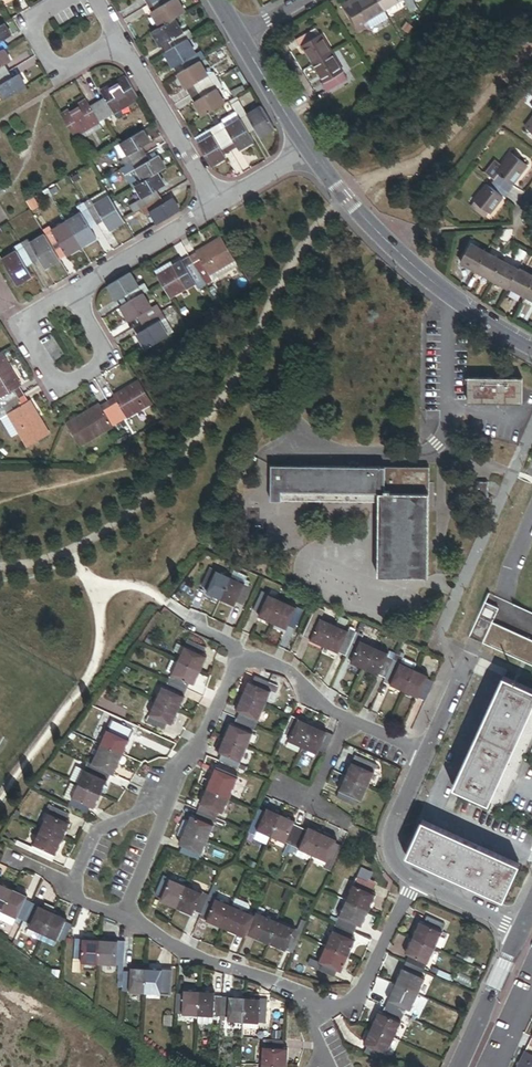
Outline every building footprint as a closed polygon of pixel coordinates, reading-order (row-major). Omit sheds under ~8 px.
[(164,4),(152,12),(161,27),(176,18),(187,11),(180,0),(161,0),(164,4)] [(343,6),(359,32),(369,26),(371,29),(388,18),(384,11),(384,10),(378,0),(360,0),(354,4),(351,0),(343,6)] [(384,10),(384,11),(403,0),(378,0),(384,10)] [(411,13),(418,9),(414,2),(412,0),(403,0),(411,13)] [(184,32),(176,18),(161,27),(153,31),(162,46),(174,39),(177,46),(188,39),(194,36),(190,29),(184,32)] [(4,22),(0,25),(0,51),(4,48),(8,46),(5,40),(12,35),(4,22)] [(300,47),(303,45),(320,35),(316,28),(296,40),(300,47)] [(314,64),(331,54),(320,35),(303,45),(314,64)] [(196,54),(188,39),(177,46),(165,52),(174,67),(186,60),(190,67),(201,60),(206,57),(202,50),(196,54)] [(4,48),(0,51),(0,77),(7,72),(4,66),(11,61),(4,48)] [(342,73),(331,54),(314,64),(325,83),(342,73)] [(209,75),(201,60),(190,67),(178,74),(187,88),(199,82),(203,88),(219,78),(215,71),(209,75)] [(0,77),(0,92),(4,100),(26,87),(19,74),(11,78),(7,72),(0,77)] [(342,73),(325,83),(322,85),(326,91),(346,79),(342,73)] [(105,97),(97,102),(107,118),(140,98),(127,76),(101,91),(105,97)] [(224,85),(219,78),(203,88),(206,94),(194,101),(203,116),(226,103),(218,88),(224,85)] [(243,84),(231,91),(235,98),(238,96),(246,91),(243,84)] [(231,100),(238,112),(244,108),(238,96),(235,98),(231,100)] [(107,118),(97,102),(91,106),(87,100),(62,114),(75,137),(100,122),(107,118)] [(276,128),(262,106),(248,114),(244,108),(238,112),(241,118),(247,129),(254,125),(261,137),(276,128)] [(247,129),(241,118),(227,126),(223,121),(217,124),(226,141),(233,137),(239,147),(240,149),(254,141),(247,129)] [(100,122),(75,137),(77,141),(103,126),(100,122)] [(220,145),(226,141),(217,124),(210,129),(213,135),(199,143),(212,165),(226,157),(225,155),(220,145)] [(127,165),(143,156),(139,149),(151,142),(144,129),(121,143),(128,155),(123,159),(127,165)] [(210,129),(195,137),(199,143),(213,135),(210,129)] [(233,137),(226,141),(232,151),(239,147),(233,137)] [(226,141),(220,145),(225,155),(232,151),(226,141)] [(498,175),(512,185),(527,166),(512,154),(497,173),(498,175)] [(147,162),(143,156),(127,165),(131,172),(137,169),(144,181),(158,173),(166,168),(159,155),(147,162)] [(165,185),(158,173),(144,181),(136,185),(143,197),(137,201),(141,208),(157,198),(153,192),(165,185)] [(498,175),(493,181),(509,193),(514,187),(512,185),(498,175)] [(509,193),(493,181),(489,187),(503,197),(505,199),(509,193)] [(503,197),(489,187),(487,185),(474,202),(490,214),(503,197)] [(107,191),(92,200),(95,205),(110,196),(107,191)] [(86,204),(96,222),(103,218),(110,230),(125,221),(110,196),(95,205),(92,200),(86,204)] [(161,205),(157,198),(141,208),(145,214),(151,211),(158,223),(180,211),(173,197),(161,205)] [(137,201),(130,206),(134,212),(141,208),(137,201)] [(490,214),(474,202),(471,207),(486,219),(490,214)] [(90,226),(96,222),(86,204),(79,208),(82,213),(67,222),(82,247),(97,238),(90,226)] [(68,255),(82,247),(67,222),(53,230),(50,226),(43,230),(46,234),(53,247),(60,243),(68,255)] [(60,259),(53,247),(46,234),(31,243),(28,239),(21,243),(32,260),(38,256),(46,268),(60,259)] [(236,260),(222,237),(213,242),(215,245),(205,250),(204,248),(189,256),(206,285),(214,280),(210,275),(236,260)] [(32,260),(21,243),(15,247),(17,251),(3,260),(17,285),(32,276),(26,264),(32,260)] [(476,272),(486,253),(471,244),(461,263),(476,272)] [(493,281),(503,262),(486,253),(476,272),(493,281)] [(206,285),(189,256),(175,264),(177,267),(167,273),(166,270),(157,275),(171,298),(196,283),(199,289),(206,285)] [(519,271),(503,262),(493,281),(508,289),(509,288),(519,271)] [(531,284),(531,277),(519,270),(519,271),(509,288),(525,297),(531,284)] [(130,292),(134,299),(144,293),(150,290),(146,283),(140,287),(131,272),(108,285),(117,300),(130,292)] [(146,320),(162,310),(158,304),(152,307),(144,293),(134,299),(121,307),(129,321),(142,313),(146,320)] [(146,349),(169,336),(160,321),(166,317),(162,310),(146,320),(150,327),(138,334),(146,349)] [(23,394),(19,387),(21,385),(17,378),(14,379),(9,371),(11,369),(1,352),(0,353),(0,401),(3,406),(23,394)] [(522,379),(467,378),(467,404),(522,404),(522,379)] [(152,403),(139,380),(131,386),(133,388),(123,394),(121,391),(114,395),(115,397),(107,401),(120,423),(152,403)] [(27,447),(50,434),(40,417),(38,419),(33,410),(35,409),(30,400),(27,402),(23,394),(3,406),(27,447)] [(120,423),(107,401),(101,405),(100,404),(92,409),(93,411),(85,416),(83,414),(67,424),(80,447),(120,423)] [(379,493),(429,494),(429,469),(271,466),(271,501),(379,503),(379,493)] [(488,501),(487,483),(475,483),(475,501),(488,501)] [(427,578),(429,494),(379,493),(379,503),(378,577),(427,578)] [(221,599),(230,578),(210,568),(202,586),(208,589),(206,592),(221,599)] [(247,576),(234,570),(230,578),(248,586),(250,582),(246,580),(247,576)] [(248,586),(230,578),(221,599),(235,605),(236,602),(243,605),(251,587),(248,586)] [(272,623),(282,601),(261,591),(253,610),(260,613),(258,616),(272,623)] [(303,611),(282,601),(272,623),(287,629),(288,626),(295,629),(303,611)] [(483,603),(477,616),(490,622),(496,609),(483,603)] [(324,646),(334,625),(320,618),(324,610),(315,606),(303,632),(312,636),(310,640),(324,646)] [(348,620),(339,616),(335,625),(344,629),(348,620)] [(345,656),(356,632),(350,629),(349,631),(344,629),(335,625),(334,625),(324,646),(345,656)] [(364,668),(374,647),(360,640),(362,635),(356,632),(345,656),(351,658),(350,662),(364,668)] [(181,655),(178,661),(199,671),(206,656),(203,655),(206,648),(188,640),(185,647),(181,655)] [(185,647),(176,643),(173,651),(181,655),(185,647)] [(385,678),(393,660),(387,657),(389,653),(374,647),(364,668),(385,678)] [(416,663),(396,654),(393,660),(414,669),(416,663)] [(172,674),(178,662),(171,659),(166,671),(172,674)] [(404,690),(414,669),(393,660),(385,678),(392,681),(390,684),(404,690)] [(199,671),(178,661),(178,662),(172,674),(169,681),(187,690),(190,683),(193,685),(199,671)] [(425,700),(433,683),(426,679),(428,676),(414,669),(404,690),(425,700)] [(273,684),(255,676),(252,683),(248,682),(242,696),(264,706),(270,691),(273,684)] [(453,788),(488,804),(531,707),(531,691),(503,678),(453,788)] [(187,690),(169,681),(166,688),(162,687),(155,701),(177,711),(187,690)] [(279,686),(273,684),(270,691),(275,694),(279,686)] [(255,727),(264,706),(242,696),(236,711),(239,712),(236,719),(255,727)] [(177,711),(155,701),(146,721),(165,730),(167,724),(171,725),(177,711)] [(288,741),(302,747),(312,726),(291,717),(283,735),(289,738),(288,741)] [(224,738),(246,747),(255,727),(236,719),(234,725),(230,724),(224,738)] [(102,742),(101,745),(122,755),(132,733),(115,725),(112,732),(107,730),(102,742)] [(318,751),(325,754),(333,735),(312,726),(302,747),(317,754),(318,751)] [(107,730),(100,727),(95,739),(102,742),(107,730)] [(218,761),(237,769),(246,747),(224,738),(218,753),(221,754),(218,761)] [(122,755),(101,745),(91,765),(110,773),(113,767),(116,768),(118,763),(122,755)] [(126,757),(122,755),(118,763),(121,765),(125,764),(127,760),(126,757)] [(346,777),(367,786),(373,772),(370,771),(373,764),(355,756),(346,777)] [(110,773),(91,765),(88,772),(85,770),(78,784),(100,794),(101,792),(104,786),(110,773)] [(85,770),(76,766),(70,780),(78,784),(85,770)] [(215,769),(206,789),(228,799),(234,784),(230,783),(233,777),(215,769)] [(361,800),(367,786),(346,777),(337,797),(355,805),(358,799),(361,800)] [(77,786),(70,782),(63,797),(70,801),(77,786)] [(100,794),(78,784),(77,786),(70,801),(69,805),(87,813),(90,808),(93,809),(100,794)] [(228,799),(206,789),(197,811),(216,819),(219,812),(222,813),(228,799)] [(50,806),(40,828),(62,838),(69,823),(66,821),(69,815),(50,806)] [(265,812),(258,809),(257,811),(250,828),(271,837),(281,815),(267,808),(265,812)] [(207,839),(216,819),(197,811),(194,817),(191,816),(185,830),(207,839)] [(295,821),(281,815),(271,837),(292,847),(300,828),(293,825),(295,821)] [(422,821),(406,855),(503,899),(518,865),(422,821)] [(300,828),(292,847),(296,849),(299,850),(307,853),(312,856),(322,833),(308,827),(306,831),(300,828)] [(62,838),(40,828),(32,847),(30,851),(49,860),(52,853),(55,855),(62,838)] [(207,839),(185,830),(178,845),(182,846),(179,852),(198,860),(207,839)] [(333,865),(341,847),(335,844),(337,840),(322,833),(312,856),(326,862),(333,865)] [(32,847),(16,840),(14,844),(30,851),(32,847)] [(307,853),(299,850),(296,857),(304,860),(307,853)] [(333,865),(326,862),(323,868),(330,872),(333,865)] [(370,874),(360,870),(356,878),(367,882),(370,874)] [(161,901),(176,908),(186,885),(163,876),(155,895),(162,898),(161,901)] [(346,901),(368,911),(375,895),(372,893),(375,886),(367,882),(356,878),(346,901)] [(12,890),(0,885),(0,910),(2,911),(12,890)] [(186,885),(176,908),(193,915),(194,912),(200,915),(208,895),(186,885)] [(27,897),(12,890),(2,911),(17,918),(23,921),(32,903),(25,900),(27,897)] [(208,895),(200,915),(207,918),(206,921),(222,928),(232,905),(208,895)] [(336,924),(354,932),(357,925),(360,927),(368,911),(346,901),(336,924)] [(43,933),(52,912),(42,908),(32,903),(23,921),(30,924),(29,927),(43,933)] [(55,908),(44,903),(42,908),(52,912),(55,908)] [(232,905),(222,928),(238,935),(240,931),(247,934),(255,915),(232,905)] [(2,911),(0,915),(0,916),(14,923),(17,918),(2,911)] [(63,943),(72,925),(65,922),(67,919),(52,912),(43,933),(44,934),(56,939),(63,943)] [(255,915),(247,934),(270,944),(279,922),(262,914),(261,918),(255,915)] [(421,922),(413,939),(435,948),(445,925),(427,917),(424,924),(421,922)] [(279,922),(270,944),(292,954),(300,934),(294,932),(295,929),(279,922)] [(326,946),(348,956),(355,940),(352,938),(354,932),(336,924),(326,946)] [(43,933),(29,927),(26,933),(40,939),(43,933)] [(56,939),(44,934),(42,940),(53,945),(56,939)] [(99,964),(100,941),(75,939),(74,960),(81,960),(81,963),(99,964)] [(435,948),(413,939),(406,955),(409,956),(405,963),(424,971),(435,948)] [(124,963),(125,942),(100,941),(99,964),(116,965),(116,962),(124,963)] [(340,972),(348,956),(326,946),(315,969),(334,977),(337,971),(340,972)] [(424,971),(405,963),(395,984),(417,994),(424,979),(421,978),(424,971)] [(145,993),(146,970),(131,969),(131,972),(123,972),(122,992),(145,993)] [(171,971),(146,970),(145,993),(170,995),(171,971)] [(417,994),(395,984),(385,1007),(404,1016),(407,1009),(409,1010),(417,994)] [(198,1016),(199,993),(184,992),(184,995),(176,994),(175,1015),(198,1016)] [(221,1017),(222,998),(215,997),(215,994),(199,993),(198,1016),(213,1017),(221,1017)] [(243,1023),(245,999),(222,998),(221,1017),(228,1018),(228,1022),(243,1023)] [(261,1000),(245,999),(243,1023),(258,1023),(267,1024),(268,1004),(260,1004),(261,1000)] [(404,1016),(385,1007),(382,1014),(379,1013),(372,1029),(393,1039),(404,1016)] [(172,1015),(164,1015),(163,1026),(171,1026),(172,1015)] [(213,1017),(198,1016),(197,1024),(212,1025),(213,1017)] [(393,1039),(372,1029),(365,1045),(367,1046),(364,1052),(383,1061),(393,1039)] [(281,1066),(286,1066),(287,1049),(284,1049),(284,1042),(264,1041),(262,1066),(281,1066)] [(528,1045),(517,1066),(531,1066),(531,1047),(528,1045)]
